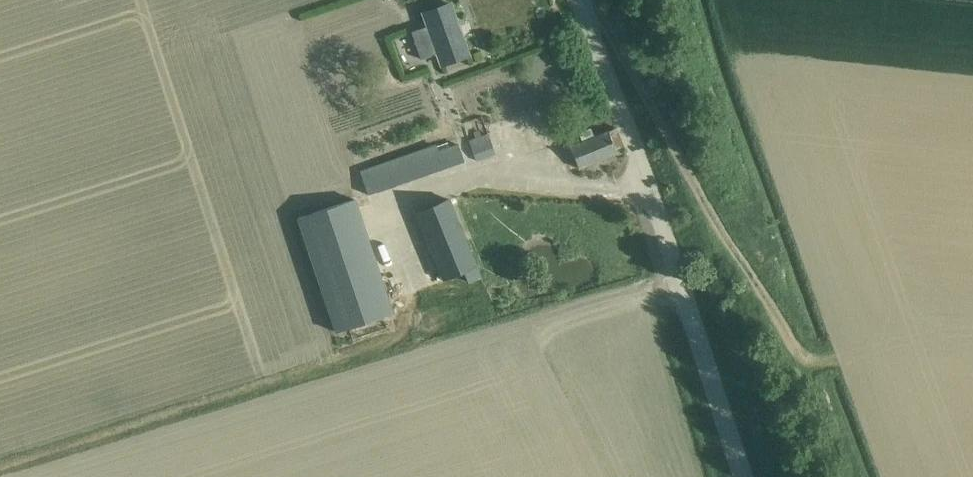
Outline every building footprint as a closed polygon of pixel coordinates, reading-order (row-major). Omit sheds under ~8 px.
[(443,66),(469,56),(451,4),(425,14),(429,24),(412,30),(422,58),(438,52),(443,66)] [(582,143),(570,148),(579,171),(616,156),(614,153),(617,152),(622,150),(625,149),(617,129),(615,130),(609,133),(594,139),(590,130),(578,135),(582,143)] [(488,131),(469,139),(475,153),(493,146),(488,131)] [(368,195),(463,161),(457,146),(437,153),(435,145),(360,172),(368,195)] [(349,326),(384,314),(392,311),(355,198),(298,217),(335,330),(349,326)] [(449,200),(416,213),(443,281),(463,272),(467,282),(480,277),(449,200)] [(388,328),(384,314),(349,326),(353,340),(388,328)]
